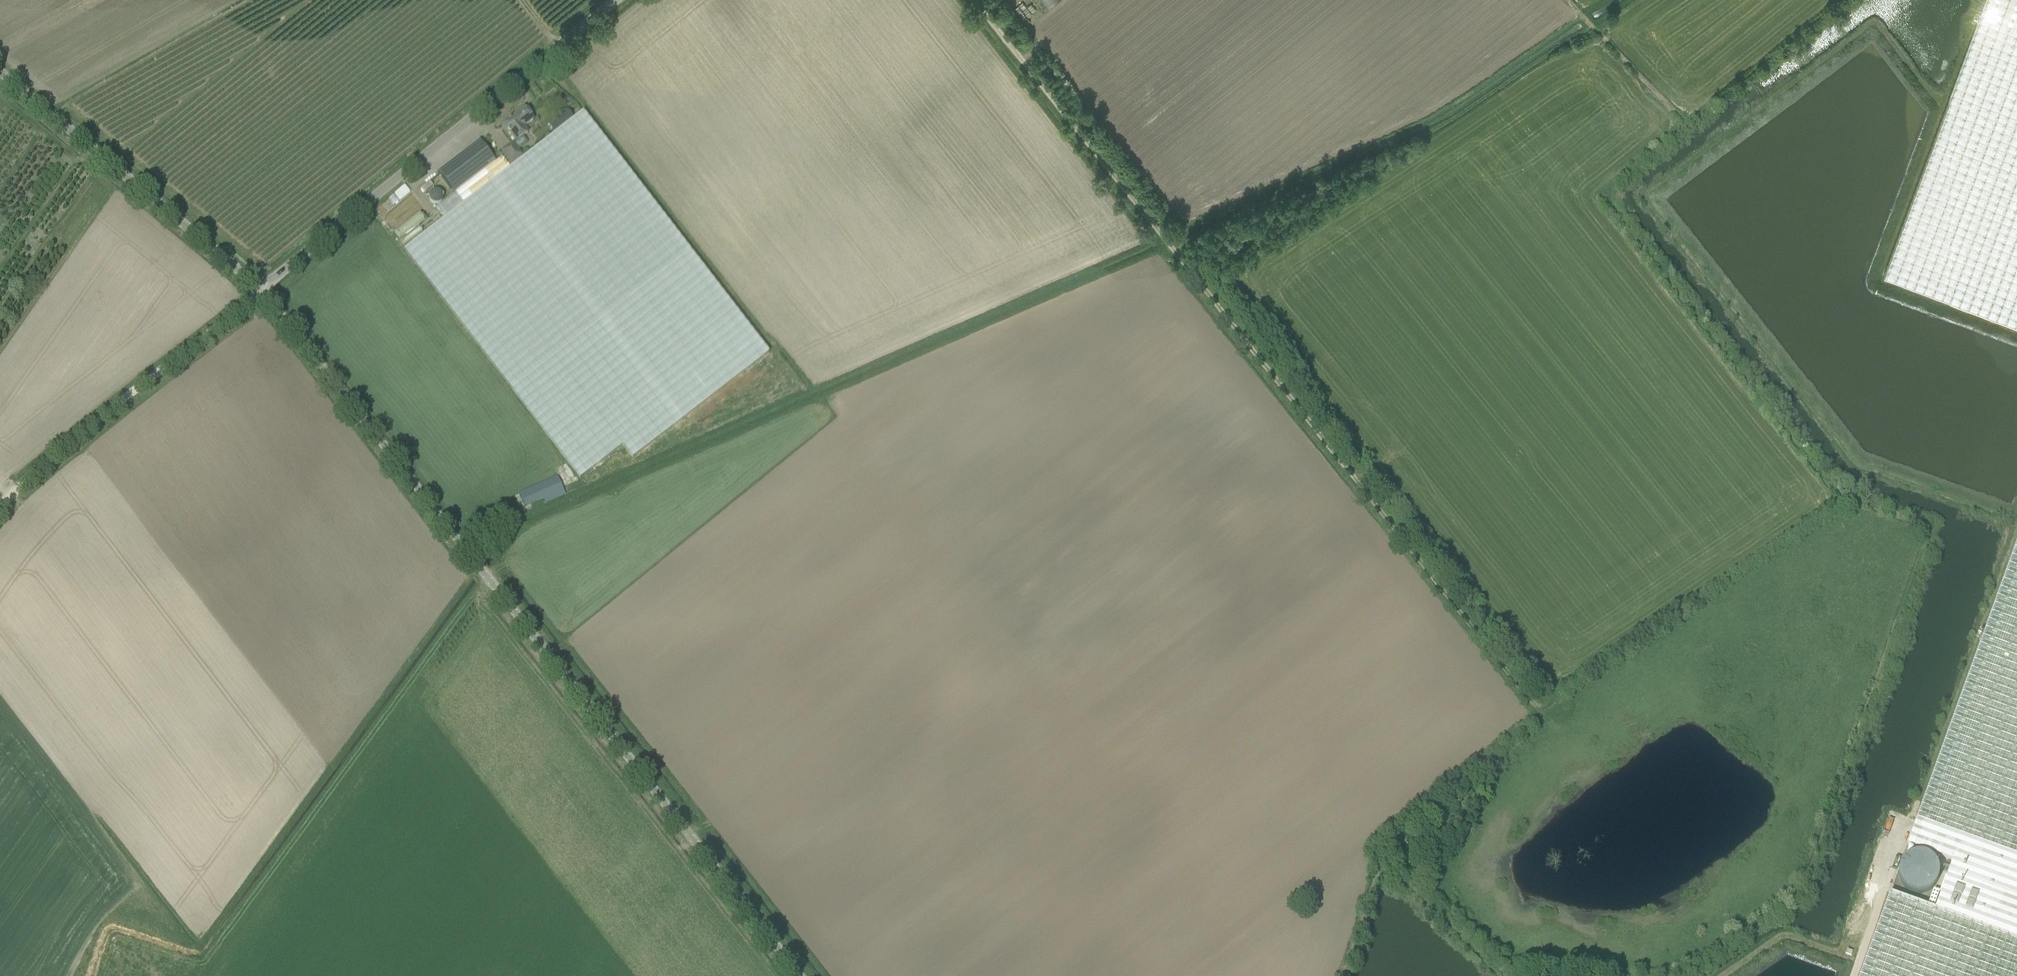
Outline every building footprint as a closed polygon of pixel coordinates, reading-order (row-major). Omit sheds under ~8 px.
[(1046,9),(1058,0),(1039,0),(1046,9)] [(1884,275),(2016,324),(2016,0),(1987,0),(1884,275)] [(534,119),(531,115),(525,107),(514,116),(513,115),(506,120),(511,127),(506,130),(515,142),(513,143),(502,152),(511,164),(523,156),(518,150),(528,143),(523,136),(528,132),(524,127),(534,119)] [(567,110),(557,117),(564,126),(574,119),(567,110)] [(444,219),(404,250),(580,478),(623,445),(633,458),(769,353),(583,112),(574,119),(564,126),(510,168),(502,157),(496,162),(480,141),(438,173),(455,194),(436,209),(444,219)] [(405,186),(395,194),(401,200),(410,192),(405,186)] [(443,195),(434,188),(427,197),(437,204),(443,195)] [(402,237),(425,220),(420,212),(396,230),(402,237)] [(566,493),(558,476),(528,490),(519,494),(525,507),(534,503),(545,498),(547,502),(566,493)] [(1936,909),(1891,892),(1860,975),(2016,975),(2016,543),(1908,845),(1953,861),(1936,909)]
